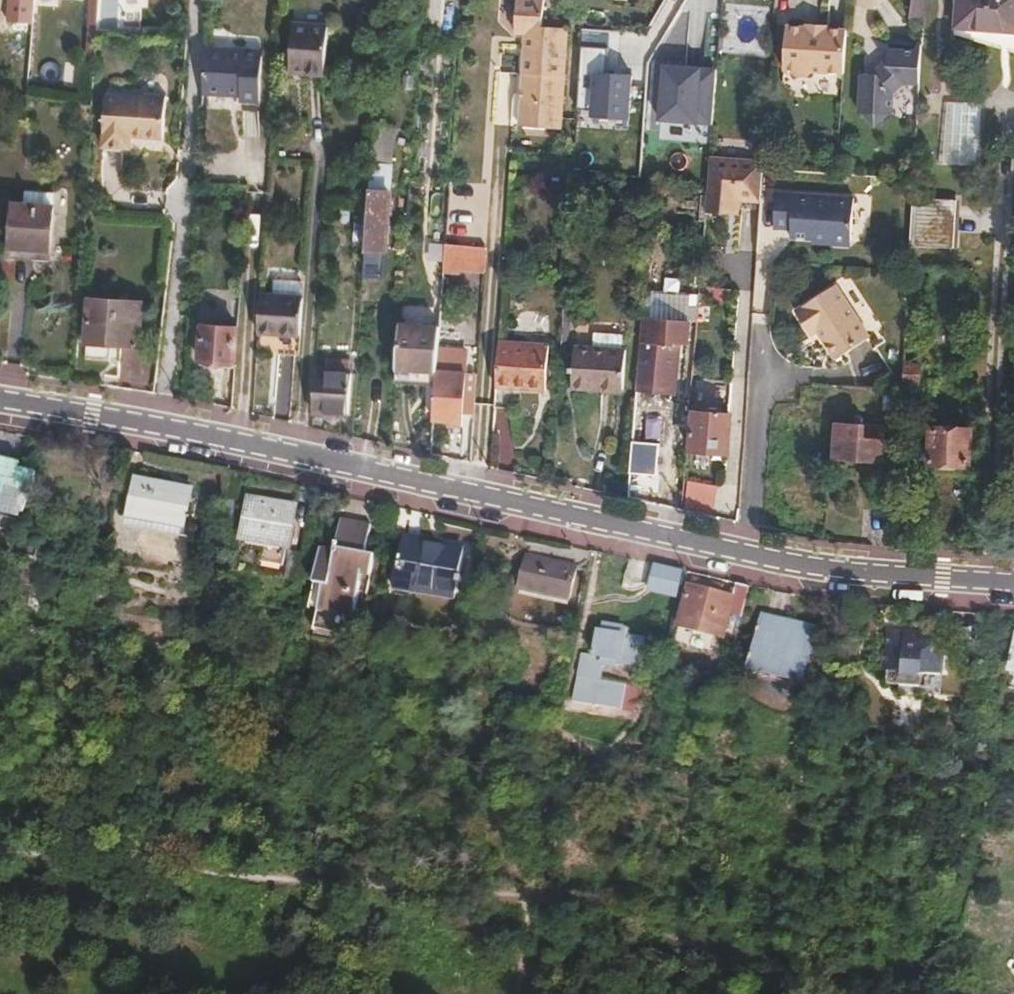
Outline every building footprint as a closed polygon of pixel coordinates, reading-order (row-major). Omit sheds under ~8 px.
[(524,72),(566,76),(568,27),(543,26),(544,0),(517,0),(516,33),(526,32),(524,72)] [(911,20),(924,22),(927,0),(913,0),(911,20)] [(955,33),(1013,52),(1013,0),(959,0),(955,33)] [(810,76),(844,79),(849,33),(827,32),(827,27),(805,25),(805,31),(786,28),(785,75),(792,75),(794,80),(807,81),(810,76)] [(286,74),(322,77),(325,30),(289,28),(286,74)] [(905,77),(921,78),(922,46),(891,43),(890,61),(879,70),(864,69),(862,108),(867,108),(880,123),(887,111),(894,111),(894,88),(905,77)] [(262,52),(206,48),(202,96),(227,98),(228,92),(239,93),(239,104),(258,105),(262,52)] [(718,65),(669,61),(664,119),(713,123),(718,65)] [(637,70),(601,68),(598,112),(634,115),(637,70)] [(566,76),(524,72),(520,126),(562,128),(566,76)] [(103,146),(123,148),(124,138),(131,138),(131,136),(164,138),(166,93),(145,91),(145,94),(107,92),(103,146)] [(953,156),(977,157),(980,106),(955,106),(953,156)] [(370,191),(389,193),(394,132),(374,130),(370,191)] [(765,160),(713,155),(710,186),(708,213),(730,215),(731,200),(762,203),(765,160)] [(54,207),(54,193),(25,191),(25,205),(54,207)] [(369,213),(366,251),(384,252),(389,193),(370,191),(369,213)] [(846,246),(851,243),(855,199),(777,193),(775,228),(792,229),(792,238),(833,240),(837,246),(846,246)] [(914,198),(911,246),(955,249),(957,202),(914,198)] [(50,251),(54,207),(25,205),(13,204),(10,248),(50,251)] [(49,261),(50,251),(10,248),(9,258),(49,261)] [(277,300),(305,302),(306,287),(278,285),(277,300)] [(816,332),(837,360),(869,337),(833,286),(792,314),(809,338),(816,332)] [(260,354),(267,354),(270,299),(264,299),(260,354)] [(270,299),(267,354),(302,356),(305,302),(277,300),(270,299)] [(87,344),(139,347),(141,303),(90,301),(87,344)] [(689,320),(691,311),(668,310),(667,318),(689,320)] [(641,316),(640,340),(636,382),(677,386),(681,343),(689,345),(689,320),(667,318),(641,316)] [(400,325),(397,367),(436,372),(439,328),(400,325)] [(575,388),(623,391),(629,327),(594,325),(592,345),(579,344),(575,388)] [(217,368),(234,370),(238,329),(202,327),(200,363),(217,363),(217,368)] [(499,347),(495,391),(546,396),(549,351),(499,347)] [(316,355),(313,411),(348,413),(350,358),(316,355)] [(905,365),(903,383),(918,383),(918,367),(905,365)] [(436,372),(434,419),(451,419),(450,427),(463,428),(466,375),(436,372)] [(693,451),(729,454),(731,417),(721,416),(722,410),(705,409),(704,415),(695,413),(693,451)] [(833,460),(881,461),(882,427),(834,424),(833,460)] [(971,445),(980,447),(980,433),(970,434),(970,430),(933,429),(931,464),(970,467),(971,445)] [(631,447),(629,473),(654,475),(656,450),(631,447)] [(36,474),(19,470),(19,464),(0,460),(0,530),(22,533),(28,496),(33,496),(36,474)] [(684,507),(716,511),(720,483),(688,479),(684,507)] [(133,481),(125,528),(192,539),(195,530),(184,527),(192,490),(133,481)] [(284,544),(289,545),(294,508),(250,501),(244,537),(263,540),(284,544)] [(310,642),(337,647),(343,616),(352,617),(356,589),(367,591),(374,552),(364,549),(368,523),(340,517),(335,549),(318,546),(306,608),(315,610),(310,642)] [(404,537),(395,592),(414,595),(417,587),(457,595),(463,554),(423,547),(424,540),(404,537)] [(282,559),(284,544),(263,540),(260,556),(282,559)] [(521,589),(569,601),(576,570),(529,558),(521,589)] [(682,599),(687,575),(660,568),(654,595),(682,599)] [(742,619),(750,590),(750,588),(738,586),(734,597),(722,595),(723,587),(694,580),(689,588),(680,629),(725,640),(731,616),(742,619)] [(748,672),(803,684),(814,638),(806,636),(808,628),(762,617),(748,672)] [(573,701),(622,710),(625,684),(599,680),(603,667),(618,668),(618,663),(642,667),(645,639),(628,636),(627,630),(606,626),(605,632),(599,631),(593,656),(582,655),(573,701)] [(933,704),(942,663),(885,650),(880,670),(878,670),(873,689),(879,691),(876,704),(909,712),(912,698),(933,704)]
